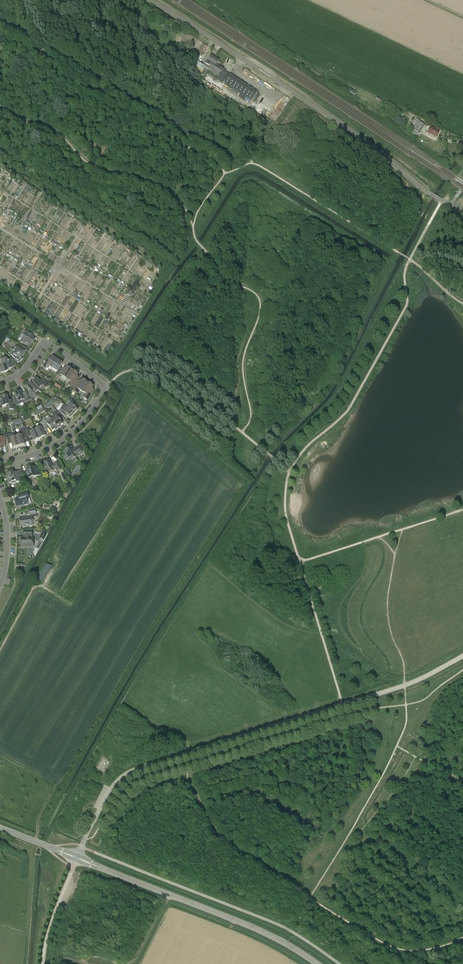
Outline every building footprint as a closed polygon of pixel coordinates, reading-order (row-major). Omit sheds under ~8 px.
[(205,66),(195,60),(193,64),(191,68),(190,69),(201,75),(205,68),(208,69),(208,70),(215,59),(211,56),(207,62),(206,61),(205,64),(206,64),(205,66)] [(219,82),(253,103),(258,95),(224,74),(221,73),(223,70),(216,65),(219,61),(215,59),(208,70),(212,72),(211,73),(218,77),(217,78),(220,80),(219,82)] [(402,122),(405,122),(404,118),(401,118),(396,115),(393,121),(401,125),(402,122)] [(420,133),(424,125),(420,122),(420,121),(415,118),(412,122),(414,123),(411,128),(420,133)] [(428,126),(425,131),(428,133),(436,138),(440,131),(440,130),(436,128),(436,129),(431,127),(428,126)] [(30,347),(34,340),(30,337),(32,335),(25,331),(23,334),(25,335),(21,342),(30,347)] [(19,362),(23,359),(21,357),(24,352),(21,350),(22,347),(17,343),(13,350),(14,351),(11,355),(18,363),(19,362)] [(49,366),(52,368),(57,360),(52,357),(49,363),(46,361),(42,367),(45,369),(47,366),(49,367),(49,366)] [(14,366),(10,361),(8,362),(5,359),(0,360),(1,367),(0,368),(0,373),(4,372),(8,371),(7,370),(10,369),(14,366)] [(62,370),(59,369),(62,363),(57,360),(52,368),(57,371),(55,375),(58,376),(62,370)] [(67,380),(72,371),(67,367),(64,372),(62,370),(58,376),(61,378),(62,376),(67,379),(67,380)] [(78,374),(72,371),(67,380),(69,381),(67,385),(72,388),(76,382),(74,380),(78,374)] [(32,383),(39,390),(38,390),(41,387),(43,390),(48,386),(43,381),(41,383),(37,378),(34,380),(33,380),(32,381),(32,382),(32,383)] [(82,392),(88,383),(82,380),(79,385),(76,384),(72,391),(77,394),(79,390),(82,392)] [(39,390),(32,383),(31,382),(29,384),(29,385),(27,387),(32,392),(30,394),(35,400),(39,396),(37,393),(39,390)] [(93,386),(88,383),(82,392),(85,394),(83,397),(88,400),(92,394),(89,392),(93,386)] [(14,394),(15,396),(12,397),(13,400),(16,407),(29,400),(26,394),(23,396),(21,391),(18,392),(17,392),(15,392),(15,393),(14,394)] [(7,395),(0,397),(1,401),(0,401),(0,402),(1,407),(7,405),(7,408),(9,408),(10,410),(13,409),(12,402),(9,403),(7,395)] [(67,403),(69,405),(67,408),(74,414),(78,410),(73,405),(75,403),(70,399),(67,403)] [(63,416),(65,414),(70,418),(74,414),(67,408),(64,405),(62,407),(62,408),(59,412),(63,416)] [(54,413),(53,413),(53,416),(54,417),(52,419),(58,428),(61,426),(60,426),(63,424),(59,419),(62,416),(57,411),(54,413)] [(50,417),(45,421),(45,420),(42,422),(46,428),(49,426),(53,431),(55,430),(58,428),(52,419),(50,417)] [(35,430),(40,439),(45,436),(43,430),(46,429),(46,428),(42,422),(39,423),(40,425),(39,426),(38,428),(35,430)] [(28,437),(31,436),(34,442),(40,439),(35,430),(33,431),(31,430),(29,430),(28,428),(25,430),(28,437)] [(24,430),(20,431),(19,433),(19,436),(16,436),(19,446),(25,445),(23,439),(27,438),(24,430)] [(7,442),(11,441),(13,448),(19,446),(16,436),(13,437),(12,434),(10,435),(10,434),(6,435),(7,442)] [(64,452),(66,455),(63,456),(66,461),(69,459),(70,461),(78,456),(77,456),(84,451),(80,446),(74,450),(71,446),(64,452)] [(47,473),(49,472),(49,473),(50,474),(52,473),(52,472),(52,471),(54,470),(56,469),(57,471),(61,470),(58,462),(54,464),(54,466),(52,467),(49,460),(42,463),(47,473)] [(32,480),(31,479),(33,478),(40,476),(36,466),(30,469),(25,471),(27,479),(26,479),(27,482),(32,480)] [(22,481),(20,477),(23,476),(21,470),(18,472),(18,471),(13,473),(12,471),(7,473),(6,475),(9,482),(13,484),(16,483),(22,481)] [(19,498),(15,499),(17,507),(28,504),(27,499),(29,499),(27,492),(18,495),(19,498)] [(32,517),(19,519),(21,527),(33,525),(32,523),(34,522),(34,521),(33,520),(32,520),(32,517)] [(32,531),(24,531),(24,538),(21,538),(21,547),(33,546),(33,538),(32,538),(32,531)] [(42,584),(52,567),(45,563),(35,581),(42,584)] [(95,769),(104,773),(111,760),(102,755),(95,769)]
